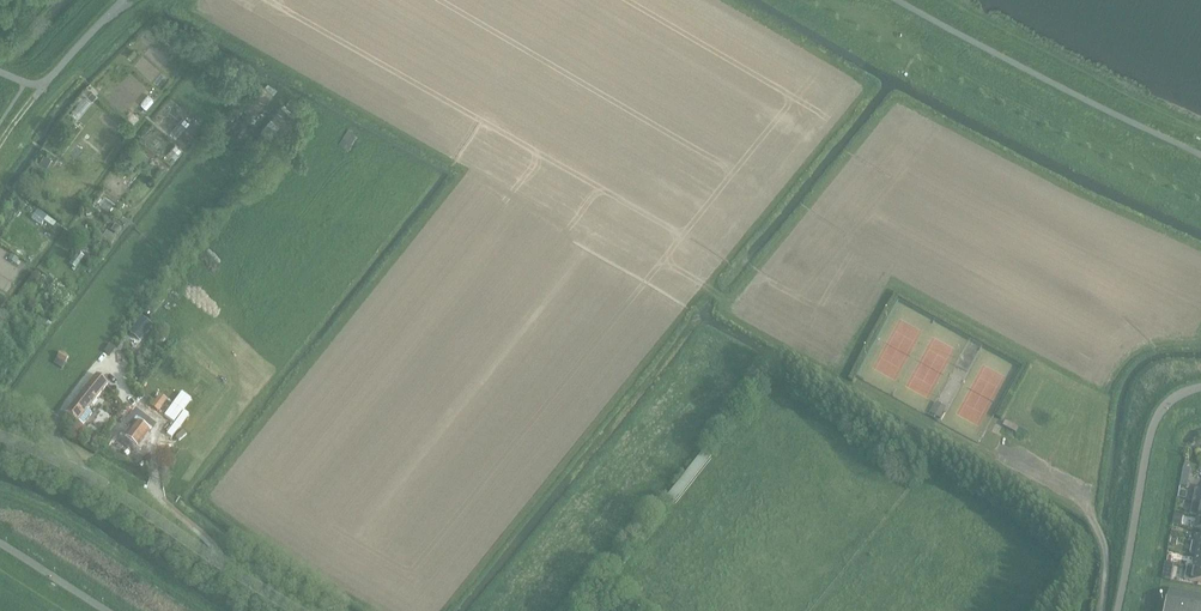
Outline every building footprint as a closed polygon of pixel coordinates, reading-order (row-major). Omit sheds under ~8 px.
[(363,140),(351,130),(337,147),(348,158),(363,140)] [(69,358),(60,352),(54,363),(62,368),(69,358)] [(97,375),(66,414),(77,423),(78,421),(83,425),(90,416),(92,413),(91,412),(88,409),(108,384),(97,375)] [(158,411),(167,400),(161,395),(160,395),(158,394),(156,397),(158,399),(152,407),(158,411)] [(932,414),(940,418),(945,410),(937,406),(932,414)] [(133,429),(125,438),(132,443),(132,445),(134,447),(136,447),(138,448),(149,433),(150,433),(156,426),(136,411),(126,424),(133,429)] [(1003,425),(1016,432),(1019,428),(1006,421),(1003,425)] [(1198,516),(1200,516),(1200,503),(1193,502),(1191,514),(1198,516)] [(1175,513),(1173,523),(1180,525),(1182,515),(1175,513)] [(1196,555),(1200,556),(1200,543),(1195,541),(1193,541),(1190,554),(1196,555)] [(1193,567),(1200,569),(1200,556),(1196,555),(1193,567)] [(1193,567),(1190,581),(1200,583),(1200,569),(1193,567)] [(1163,576),(1162,580),(1171,581),(1173,573),(1164,571),(1163,576)] [(1165,610),(1200,610),(1200,596),(1169,589),(1168,598),(1165,610)]
